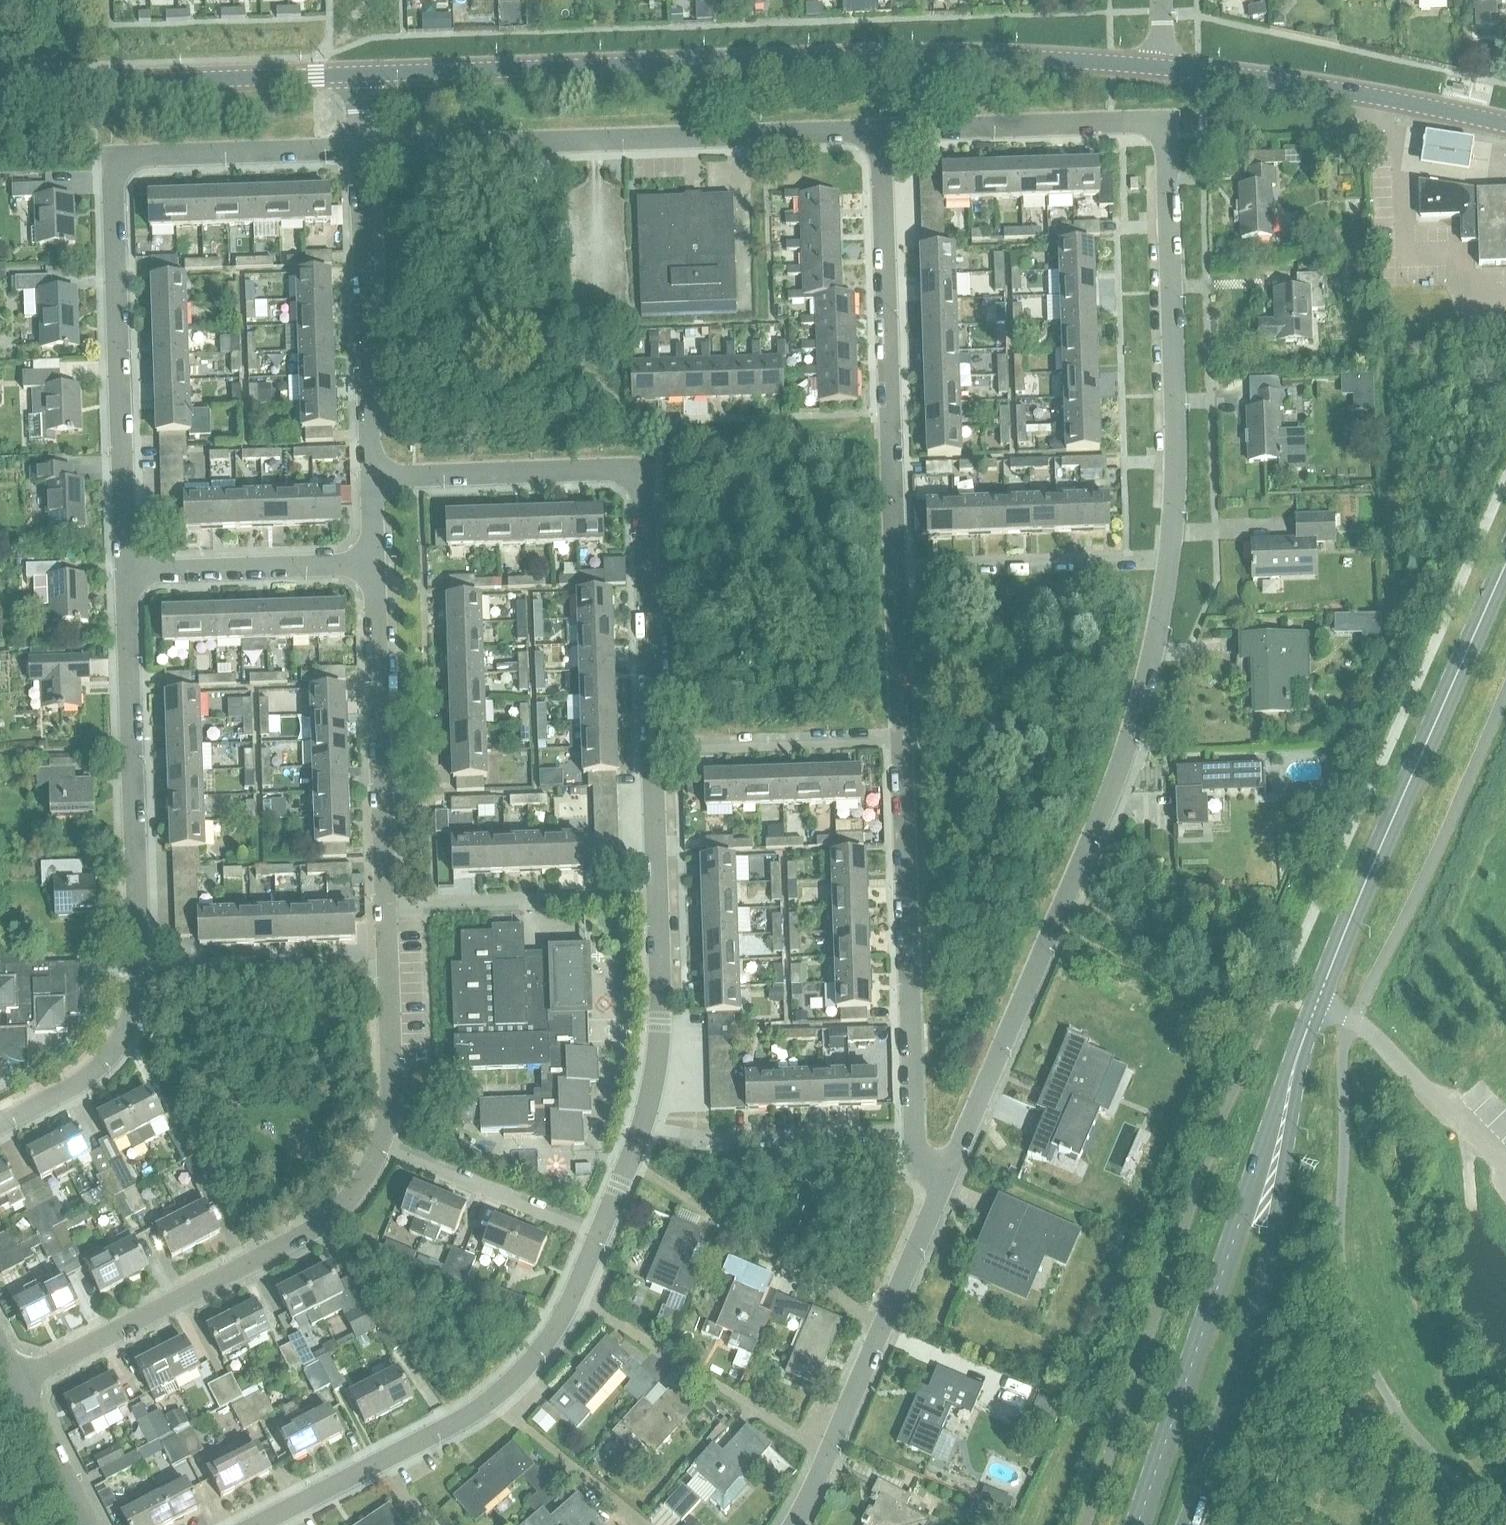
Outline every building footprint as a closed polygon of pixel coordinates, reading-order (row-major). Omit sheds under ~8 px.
[(1477,26),(1499,25),(1499,19),(1504,18),(1504,17),(1505,17),(1505,0),(1476,0),(1477,26)] [(823,4),(806,4),(806,16),(823,16),(823,4)] [(291,9),(289,9),(289,17),(301,16),(301,8),(291,9)] [(289,9),(277,9),(277,17),(289,17),(289,9)] [(229,11),(221,11),(222,19),(234,19),(233,10),(229,11)] [(246,10),(233,10),(234,19),(246,18),(246,10)] [(178,12),(166,13),(166,21),(179,21),(178,12)] [(182,12),(178,12),(179,21),(191,20),(190,12),(182,12)] [(151,13),(139,14),(139,22),(151,22),(151,13)] [(1474,142),(1424,134),(1422,142),(1420,159),(1418,167),(1468,175),(1469,167),(1472,149),(1474,142)] [(1248,154),(1248,166),(1301,164),(1301,152),(1248,154)] [(1098,164),(1070,165),(1072,198),(1098,197),(1099,208),(1113,208),(1112,178),(1099,178),(1098,164)] [(1070,165),(1046,166),(1047,199),(1072,198),(1070,165)] [(1046,166),(1021,167),(1022,200),(1047,199),(1046,166)] [(1021,167),(996,168),(997,201),(1022,200),(1021,167)] [(996,168),(969,169),(970,203),(997,201),(996,168)] [(944,175),(945,190),(946,204),(970,203),(969,169),(944,170),(944,174),(944,175)] [(1271,188),(1277,188),(1276,171),(1250,172),(1251,187),(1241,187),(1242,240),(1273,239),(1271,188)] [(945,190),(944,175),(944,174),(920,175),(920,191),(945,190)] [(1478,193),(1420,184),(1421,218),(1461,216),(1462,242),(1478,242),(1479,266),(1505,265),(1505,192),(1478,193)] [(36,199),(36,203),(37,228),(32,228),(32,245),(76,244),(75,225),(73,225),(72,199),(50,200),(49,186),(13,187),(14,199),(36,199)] [(329,190),(303,191),(304,224),(342,222),(342,209),(330,210),(329,190)] [(946,205),(946,204),(945,190),(920,191),(921,206),(946,205)] [(303,191),(278,192),(279,225),(304,224),(303,191)] [(278,192),(252,193),(253,226),(279,225),(278,192)] [(801,200),(802,218),(802,222),(840,220),(839,194),(801,196),(801,192),(785,193),(785,201),(801,200)] [(252,193),(227,194),(228,227),(253,226),(252,193)] [(227,194),(200,195),(202,228),(228,227),(227,194)] [(200,195),(176,196),(177,229),(202,228),(200,195)] [(177,229),(176,196),(150,197),(151,230),(177,229)] [(690,306),(737,304),(735,258),(733,196),(703,197),(703,201),(686,202),(686,198),(637,199),(638,231),(650,230),(651,275),(640,276),(641,307),(690,306)] [(946,221),(946,205),(921,206),(921,221),(946,221)] [(802,226),(803,243),(804,248),(841,247),(840,220),(802,222),(802,218),(786,218),(786,226),(802,226)] [(946,221),(921,221),(922,237),(947,236),(946,221)] [(1074,229),(1073,229),(1073,238),(1101,237),(1101,224),(1074,224),(1074,229)] [(1024,238),(1023,229),(1004,230),(1004,239),(1024,238)] [(1042,229),(1023,229),(1024,238),(1042,238),(1042,229)] [(1073,238),(1073,229),(1055,229),(1056,238),(1073,238)] [(990,230),(971,231),(971,240),(991,240),(990,230)] [(922,237),(922,252),(951,251),(951,237),(947,238),(947,236),(922,237)] [(804,251),(804,269),(804,272),(842,271),(841,247),(804,248),(803,243),(786,243),(787,251),(804,251)] [(1061,247),(1062,274),(1095,273),(1094,246),(1061,247)] [(922,252),(923,277),(958,276),(957,251),(951,251),(922,252)] [(305,258),(306,268),(332,267),(332,252),(305,253),(305,258)] [(994,255),(994,275),(1003,275),(1003,254),(994,255)] [(1010,254),(1011,275),(1020,275),(1019,254),(1010,254)] [(152,259),(152,273),(178,272),(178,258),(152,259)] [(273,258),(254,259),(255,268),(273,267),(273,258)] [(306,268),(305,258),(287,259),(287,268),(306,268)] [(255,268),(254,259),(236,260),(236,269),(255,268)] [(203,270),(203,261),(185,262),(185,271),(203,270)] [(222,261),(203,261),(203,270),(222,269),(222,261)] [(804,277),(805,294),(805,297),(843,296),(843,295),(842,271),(804,272),(804,269),(787,269),(787,277),(804,277)] [(1062,274),(1062,300),(1096,298),(1095,273),(1062,274)] [(296,276),(297,302),(331,300),(330,275),(296,276)] [(1003,275),(994,275),(995,292),(1004,292),(1003,275)] [(1020,275),(1011,275),(1012,292),(1020,292),(1020,275)] [(923,277),(924,304),(958,303),(958,276),(923,277)] [(1308,311),(1323,311),(1322,276),(1297,277),(1297,291),(1275,292),(1276,322),(1259,323),(1259,344),(1309,342),(1308,311)] [(26,318),(42,317),(44,349),(79,348),(77,291),(54,292),(54,277),(16,278),(17,293),(25,293),(26,318)] [(153,282),(153,307),(187,306),(186,281),(153,282)] [(245,284),(246,304),(255,303),(254,283),(245,284)] [(229,285),(230,305),(239,304),(238,285),(229,285)] [(817,301),(817,318),(818,321),(856,320),(855,295),(843,295),(843,296),(805,297),(805,294),(788,294),(788,302),(817,301)] [(1025,295),(1025,314),(1048,313),(1048,295),(1025,295)] [(1062,300),(1063,324),(1097,323),(1096,298),(1062,300)] [(297,302),(299,327),(332,326),(331,300),(297,302)] [(255,303),(246,304),(247,321),(256,321),(255,303)] [(924,304),(925,330),(959,329),(958,303),(924,304)] [(239,304),(230,305),(230,322),(239,322),(239,304)] [(1012,305),(1013,325),(1022,325),(1021,305),(1012,305)] [(153,307),(154,332),(188,331),(187,306),(153,307)] [(995,306),(996,328),(1005,327),(1004,306),(995,306)] [(818,327),(818,344),(818,347),(857,346),(856,320),(818,321),(817,318),(802,319),(802,327),(818,327)] [(1063,324),(1064,350),(1098,349),(1097,323),(1063,324)] [(1022,325),(1013,325),(1014,343),(1022,343),(1022,325)] [(299,327),(300,353),(333,351),(332,326),(299,327)] [(1005,327),(996,328),(997,344),(1006,343),(1005,327)] [(925,330),(925,354),(960,353),(959,329),(925,330)] [(154,332),(155,358),(189,357),(188,331),(154,332)] [(247,335),(248,355),(257,355),(256,334),(247,335)] [(231,336),(231,355),(239,355),(239,335),(231,336)] [(778,359),(761,360),(758,360),(760,398),(784,397),(783,359),(786,359),(786,343),(777,343),(778,359)] [(727,361),(711,361),(707,362),(708,400),(734,399),(733,361),(736,360),(736,344),(727,345),(727,361)] [(753,360),(736,360),(733,361),(734,399),(760,398),(758,360),(761,360),(761,344),(753,344),(753,360)] [(818,352),(819,369),(819,371),(857,370),(857,346),(818,347),(818,344),(802,345),(803,353),(818,352)] [(702,361),(685,362),(682,362),(684,401),(708,400),(707,362),(711,361),(710,345),(701,345),(702,361)] [(677,362),(660,362),(657,363),(658,402),(684,401),(682,362),(685,362),(684,346),(676,346),(677,362)] [(657,363),(660,362),(660,347),(651,347),(651,363),(632,363),(633,403),(658,402),(657,363)] [(1064,350),(1065,376),(1098,375),(1098,349),(1064,350)] [(300,353),(301,378),(335,377),(333,351),(300,353)] [(925,354),(926,381),(961,380),(960,353),(925,354)] [(239,355),(231,355),(232,373),(239,373),(239,355)] [(257,355),(248,355),(249,372),(258,372),(257,355)] [(155,358),(156,384),(189,383),(189,357),(155,358)] [(997,357),(998,378),(1007,378),(1006,357),(997,357)] [(1014,357),(1015,378),(1024,377),(1023,357),(1014,357)] [(38,370),(64,369),(64,359),(38,359),(38,370)] [(819,371),(819,369),(803,370),(803,378),(820,377),(820,403),(858,402),(857,370),(819,371)] [(22,389),(32,389),(34,389),(35,417),(30,417),(31,442),(55,441),(55,433),(68,432),(70,434),(72,434),(73,432),(81,432),(80,387),(59,387),(59,371),(21,372),(22,389)] [(998,400),(998,374),(983,374),(983,401),(998,400)] [(1065,376),(1066,401),(1099,400),(1098,375),(1065,376)] [(1378,411),(1378,375),(1345,375),(1345,394),(1357,394),(1357,411),(1378,411)] [(301,378),(302,404),(336,403),(335,377),(301,378)] [(1024,377),(1015,378),(1015,394),(1024,393),(1024,377)] [(1007,378),(998,378),(999,395),(1008,394),(1007,378)] [(926,381),(927,405),(962,404),(961,380),(926,381)] [(156,384),(156,409),(190,408),(189,383),(156,384)] [(249,386),(250,405),(259,405),(258,385),(249,386)] [(232,386),(232,407),(241,407),(241,386),(232,386)] [(1285,461),(1285,466),(1304,466),(1303,435),(1280,436),(1280,411),(1283,411),(1283,394),(1257,395),(1258,410),(1248,411),(1249,463),(1281,462),(1281,461),(1285,461)] [(1066,401),(1066,426),(1100,425),(1099,400),(1066,401)] [(307,443),(333,441),(332,428),(337,428),(336,403),(302,404),(303,429),(307,429),(307,443)] [(927,405),(928,430),(962,429),(962,404),(927,405)] [(1016,407),(1016,428),(1026,428),(1025,407),(1016,407)] [(190,408),(156,409),(157,435),(159,435),(159,447),(187,447),(186,434),(189,434),(189,438),(211,437),(210,412),(190,412),(190,408)] [(999,408),(1000,428),(1009,428),(1008,408),(999,408)] [(1029,423),(1029,433),(1056,432),(1056,422),(1029,423)] [(1100,425),(1066,426),(1067,452),(1101,451),(1100,425)] [(1009,428),(1000,428),(1000,446),(1009,446),(1009,428)] [(1026,428),(1016,428),(1017,445),(1026,445),(1026,428)] [(962,429),(928,430),(929,457),(963,455),(962,429)] [(187,447),(159,447),(162,523),(185,522),(185,498),(183,459),(188,459),(187,447)] [(280,450),(261,451),(261,460),(280,460),(280,450)] [(339,450),(313,451),(313,464),(339,463),(339,450)] [(261,460),(261,451),(242,452),(243,461),(261,460)] [(313,464),(313,451),(294,452),(294,460),(312,460),(312,464),(313,464)] [(229,462),(228,452),(209,453),(210,462),(229,462)] [(1063,469),(1081,468),(1081,472),(1108,471),(1107,458),(1062,460),(1063,469)] [(1030,469),(1030,460),(1010,461),(1010,469),(1030,469)] [(1048,460),(1030,460),(1030,469),(1048,469),(1048,460)] [(979,471),(978,462),(959,463),(960,472),(979,471)] [(996,462),(978,462),(979,471),(997,470),(996,462)] [(927,464),(927,478),(953,477),(953,464),(927,464)] [(50,483),(52,530),(86,529),(84,481),(73,481),(73,467),(35,469),(36,484),(50,483)] [(340,493),(314,494),(315,527),(341,526),(340,493)] [(288,494),(262,495),(263,529),(289,528),(288,494)] [(314,494),(288,494),(289,528),(315,527),(314,494)] [(262,495),(238,496),(239,529),(263,529),(262,495)] [(238,496),(211,497),(212,530),(239,529),(238,496)] [(185,498),(185,522),(186,531),(212,530),(211,497),(185,498)] [(1109,498),(1082,499),(1083,534),(1110,533),(1109,498)] [(1082,499),(1057,500),(1058,535),(1083,534),(1082,499)] [(1057,500),(1031,501),(1033,536),(1058,535),(1057,500)] [(1031,501),(1006,502),(1007,537),(1033,536),(1031,501)] [(1006,502),(980,503),(981,538),(1007,537),(1006,502)] [(980,503),(954,504),(956,539),(981,538),(980,503)] [(956,539),(954,504),(928,505),(929,540),(956,539)] [(603,508),(576,509),(578,544),(604,543),(603,508)] [(576,509),(551,510),(553,545),(578,544),(576,509)] [(551,510),(525,511),(527,546),(553,545),(551,510)] [(525,511),(500,513),(502,547),(527,546),(525,511)] [(500,513),(474,514),(476,548),(502,547),(500,513)] [(476,548),(474,514),(447,515),(449,550),(476,548)] [(1325,532),(1334,532),(1334,517),(1296,518),(1296,540),(1252,542),(1253,583),(1281,582),(1281,579),(1316,578),(1314,545),(1325,545),(1325,532)] [(50,579),(52,624),(89,622),(89,603),(86,603),(85,576),(63,577),(62,566),(27,567),(28,580),(50,579)] [(579,578),(579,587),(606,586),(605,573),(579,574),(579,578)] [(477,591),(477,582),(476,582),(476,578),(450,579),(450,592),(477,591)] [(544,578),(528,579),(529,588),(545,587),(544,578)] [(579,587),(579,578),(561,578),(561,587),(579,587)] [(529,588),(528,579),(508,580),(508,589),(529,588)] [(495,581),(477,582),(477,591),(495,590),(495,581)] [(578,593),(579,621),(613,620),(612,592),(578,593)] [(449,597),(450,624),(483,623),(482,596),(449,597)] [(344,603),(317,604),(318,638),(346,637),(344,603)] [(534,603),(534,622),(543,622),(542,603),(534,603)] [(317,604),(292,605),(293,638),(318,638),(317,604)] [(517,604),(517,622),(526,622),(526,604),(517,604)] [(292,605),(266,606),(267,639),(293,638),(292,605)] [(266,606),(241,607),(242,640),(267,639),(266,606)] [(241,607),(215,608),(216,641),(242,640),(241,607)] [(215,608),(189,609),(190,642),(216,641),(215,608)] [(190,642),(189,609),(165,610),(166,643),(190,642)] [(1365,640),(1386,640),(1386,613),(1343,613),(1343,632),(1365,632),(1365,640)] [(579,621),(580,645),(614,644),(613,620),(579,621)] [(526,622),(517,622),(518,641),(527,640),(526,622)] [(543,622),(534,622),(535,640),(543,640),(543,622)] [(450,624),(451,649),(484,648),(483,623),(450,624)] [(1289,678),(1309,677),(1308,636),(1242,638),(1243,661),(1254,661),(1256,713),(1290,712),(1289,678)] [(580,645),(581,671),(615,670),(614,644),(580,645)] [(451,649),(451,676),(485,675),(484,648),(451,649)] [(517,655),(518,674),(528,674),(527,654),(517,655)] [(535,654),(536,672),(544,672),(544,654),(535,654)] [(81,680),(87,680),(87,659),(33,661),(33,682),(44,681),(44,693),(49,692),(50,707),(81,707),(81,680)] [(236,675),(237,663),(223,663),(222,674),(236,675)] [(321,672),(319,672),(319,681),(347,680),(346,667),(321,668),(321,672)] [(581,671),(582,697),(615,696),(615,670),(581,671)] [(167,673),(168,686),(192,685),(192,672),(167,673)] [(319,681),(319,672),(302,672),(303,681),(319,681)] [(544,672),(536,672),(536,691),(545,691),(544,672)] [(528,674),(518,674),(519,692),(528,692),(528,674)] [(270,684),(270,675),(250,676),(250,684),(270,684)] [(287,675),(270,675),(270,684),(288,683),(287,675)] [(451,676),(452,701),(485,700),(485,675),(451,676)] [(219,685),(219,676),(199,677),(199,686),(219,685)] [(236,676),(219,676),(219,685),(236,685),(236,676)] [(313,690),(314,716),(347,715),(346,689),(313,690)] [(166,697),(167,723),(201,722),(200,696),(166,697)] [(582,697),(582,721),(616,720),(615,696),(582,697)] [(259,700),(260,718),(269,718),(269,699),(259,700)] [(242,700),(243,719),(253,718),(252,700),(242,700)] [(452,701),(453,727),(486,726),(485,700),(452,701)] [(537,705),(538,723),(546,722),(546,705),(537,705)] [(520,706),(520,725),(530,725),(529,706),(520,706)] [(314,716),(315,742),(348,741),(347,715),(314,716)] [(253,718),(243,719),(243,738),(253,737),(253,718)] [(269,718),(260,718),(261,737),(270,737),(269,718)] [(582,721),(583,748),(617,747),(616,720),(582,721)] [(167,723),(168,750),(202,748),(201,722),(167,723)] [(546,722),(538,723),(538,743),(547,742),(546,722)] [(530,725),(520,725),(521,744),(530,743),(530,725)] [(453,727),(454,753),(487,751),(486,726),(453,727)] [(315,742),(316,768),(349,767),(348,741),(315,742)] [(591,788),(595,788),(617,787),(616,773),(618,773),(617,747),(583,748),(584,774),(590,773),(591,788)] [(168,750),(169,775),(202,773),(202,748),(168,750)] [(262,751),(262,769),(271,769),(270,751),(262,751)] [(454,753),(455,778),(458,778),(459,790),(484,790),(484,777),(488,777),(487,751),(454,753)] [(245,752),(245,770),(254,770),(253,752),(245,752)] [(1202,795),(1266,793),(1265,766),(1178,768),(1179,791),(1176,792),(1176,825),(1203,824),(1202,795)] [(316,768),(317,793),(350,791),(349,767),(316,768)] [(271,769),(262,769),(263,788),(272,788),(271,769)] [(544,786),(564,786),(564,769),(544,770),(544,786)] [(254,770),(245,770),(246,789),(254,789),(254,770)] [(861,771),(835,772),(836,804),(862,803),(861,771)] [(811,772),(783,773),(784,805),(811,805),(811,772)] [(835,772),(811,772),(811,805),(836,804),(835,772)] [(38,774),(39,784),(39,788),(51,787),(52,820),(94,818),(92,784),(75,785),(75,773),(38,774)] [(169,775),(170,799),(203,798),(202,773),(169,775)] [(783,773),(757,774),(758,806),(784,805),(783,773)] [(732,807),(731,774),(707,775),(707,807),(732,807)] [(757,774),(731,774),(732,807),(758,806),(757,774)] [(596,834),(597,863),(619,862),(617,787),(595,788),(596,834)] [(318,818),(351,817),(350,791),(317,793),(318,818)] [(547,796),(529,797),(529,806),(548,805),(547,796)] [(529,806),(529,797),(510,797),(510,806),(529,806)] [(170,799),(171,824),(204,823),(203,798),(170,799)] [(479,807),(479,798),(453,799),(453,810),(478,809),(478,807),(479,807)] [(497,798),(479,798),(479,807),(497,807),(497,798)] [(246,803),(246,821),(255,821),(255,802),(246,803)] [(263,802),(264,821),(272,820),(272,802),(263,802)] [(452,831),(451,810),(441,811),(442,832),(452,831)] [(351,817),(318,818),(319,844),(320,844),(321,858),(348,857),(348,843),(352,843),(351,817)] [(839,831),(866,831),(866,818),(839,818),(839,831)] [(174,864),(200,863),(200,850),(205,850),(204,823),(171,824),(172,851),(173,851),(174,864)] [(584,863),(597,863),(596,834),(582,834),(583,836),(555,837),(556,870),(584,869),(584,863)] [(838,838),(837,838),(837,847),(864,846),(864,834),(838,834),(838,838)] [(555,837),(530,838),(531,871),(556,870),(555,837)] [(735,850),(735,841),(735,837),(707,837),(708,850),(735,850)] [(530,838),(505,839),(506,871),(531,871),(530,838)] [(837,847),(837,838),(819,838),(819,847),(837,847)] [(481,872),(480,839),(454,840),(455,873),(481,872)] [(505,839),(480,839),(481,872),(506,871),(505,839)] [(803,839),(784,840),(785,849),(804,848),(803,839)] [(753,840),(735,841),(735,850),(753,849),(753,840)] [(785,849),(784,840),(766,840),(766,849),(785,849)] [(835,855),(835,881),(868,880),(867,854),(835,855)] [(703,859),(704,885),(737,884),(737,858),(703,859)] [(75,911),(99,910),(98,879),(78,880),(77,862),(43,863),(43,890),(56,889),(57,917),(75,916),(75,911)] [(198,875),(201,875),(200,863),(174,864),(174,875),(198,875)] [(326,873),(327,873),(329,873),(329,877),(354,876),(353,864),(326,865),(327,873),(326,873)] [(787,864),(788,882),(797,882),(797,864),(787,864)] [(310,874),(327,873),(326,873),(327,873),(326,865),(310,865),(310,874)] [(771,865),(771,883),(780,883),(780,865),(771,865)] [(275,876),(275,867),(256,868),(256,877),(275,876)] [(293,867),(275,867),(275,876),(293,876),(293,867)] [(242,869),(223,870),(224,878),(242,878),(242,869)] [(197,875),(174,875),(175,888),(198,887),(197,875)] [(835,881),(836,907),(868,906),(868,880),(835,881)] [(797,882),(788,882),(788,901),(798,901),(797,882)] [(780,883),(771,883),(772,902),(781,901),(780,883)] [(704,885),(705,911),(738,910),(737,884),(704,885)] [(198,887),(175,888),(175,901),(199,900),(198,887)] [(175,901),(175,913),(199,913),(199,900),(175,901)] [(836,907),(837,932),(869,931),(868,906),(836,907)] [(353,908),(327,909),(329,942),(354,941),(353,908)] [(327,909),(302,910),(303,943),(329,942),(327,909)] [(302,910),(276,911),(277,944),(303,943),(302,910)] [(705,911),(705,937),(739,936),(738,910),(705,911)] [(250,911),(226,912),(227,946),(251,945),(250,911)] [(276,911),(250,911),(251,945),(277,944),(276,911)] [(199,925),(200,937),(200,947),(227,946),(226,912),(199,913),(199,925)] [(199,925),(199,913),(175,913),(176,926),(199,925)] [(789,915),(790,933),(799,933),(798,915),(789,915)] [(772,916),(773,934),(782,934),(781,916),(772,916)] [(534,1091),(534,1099),(484,1101),(484,1090),(460,1091),(461,1125),(480,1124),(480,1133),(503,1132),(504,1138),(537,1137),(536,1130),(551,1129),(551,1147),(584,1146),(583,1115),(591,1115),(590,1083),(599,1083),(598,1050),(590,1051),(586,951),(553,953),(524,954),(524,955),(515,952),(523,925),(521,924),(521,926),(492,927),(492,934),(461,935),(462,966),(452,967),(454,1030),(459,1030),(459,1039),(454,1040),(455,1072),(541,1069),(542,1091),(534,1091)] [(200,937),(199,925),(176,926),(176,938),(200,937)] [(837,932),(838,957),(870,956),(869,931),(837,932)] [(799,933),(790,933),(790,953),(799,952),(799,933)] [(782,934),(773,934),(773,953),(782,953),(782,934)] [(705,937),(706,963),(740,962),(739,936),(705,937)] [(28,1065),(28,1067),(29,1067),(28,1026),(35,1026),(35,1034),(68,1033),(68,1017),(81,1016),(79,964),(45,965),(45,955),(0,957),(0,1013),(5,1013),(5,1031),(0,1031),(0,1056),(1,1058),(4,1059),(6,1061),(9,1062),(11,1064),(14,1064),(17,1065),(19,1066),(22,1066),(25,1066),(28,1065)] [(838,957),(838,983),(871,982),(870,956),(838,957)] [(706,963),(707,988),(740,987),(740,962),(706,963)] [(774,967),(775,986),(783,985),(783,966),(774,967)] [(799,966),(791,967),(792,985),(800,985),(799,966)] [(838,983),(839,1010),(843,1010),(843,1022),(868,1021),(868,1009),(871,1009),(871,982),(838,983)] [(709,1026),(733,1025),(735,1025),(735,1013),(741,1013),(740,987),(707,988),(707,1014),(709,1014),(709,1026)] [(710,1038),(733,1037),(733,1025),(709,1026),(710,1038)] [(850,1038),(850,1042),(875,1042),(875,1029),(850,1030),(850,1038)] [(831,1039),(850,1038),(850,1030),(831,1030),(831,1039)] [(815,1031),(798,1032),(798,1041),(815,1040),(815,1031)] [(798,1041),(798,1032),(778,1032),(778,1041),(798,1041)] [(1056,1093),(1035,1141),(1029,1156),(1046,1163),(1053,1149),(1082,1161),(1103,1112),(1091,1107),(1110,1063),(1094,1056),(1096,1051),(1090,1048),(1092,1043),(1073,1035),(1050,1090),(1056,1093)] [(59,1036),(35,1037),(36,1061),(60,1060),(59,1036)] [(710,1050),(733,1049),(733,1037),(710,1038),(710,1050)] [(733,1049),(710,1050),(711,1098),(734,1098),(734,1082),(733,1049)] [(877,1071),(850,1072),(851,1106),(878,1106),(877,1071)] [(850,1072),(823,1073),(824,1107),(851,1106),(850,1072)] [(823,1073),(798,1074),(799,1108),(824,1107),(823,1073)] [(773,1074),(747,1075),(747,1082),(734,1082),(734,1098),(734,1108),(748,1108),(748,1109),(774,1109),(773,1074)] [(798,1074),(773,1074),(774,1109),(799,1108),(798,1074)] [(148,1091),(123,1104),(144,1145),(169,1132),(148,1091)] [(734,1098),(711,1098),(712,1109),(734,1108),(734,1098)] [(144,1145),(123,1104),(99,1116),(114,1146),(128,1139),(133,1150),(144,1145)] [(77,1128),(52,1141),(69,1176),(81,1170),(78,1163),(91,1156),(77,1128)] [(183,1163),(183,1162),(195,1157),(180,1128),(168,1134),(183,1163)] [(69,1176),(52,1141),(27,1154),(41,1182),(55,1175),(58,1182),(69,1176)] [(195,1157),(183,1162),(195,1185),(206,1179),(195,1157)] [(109,1165),(112,1171),(123,1193),(134,1188),(136,1187),(121,1159),(109,1165)] [(0,1168),(0,1211),(11,1206),(12,1209),(26,1202),(7,1164),(0,1168)] [(108,1201),(113,1199),(123,1193),(112,1171),(97,1179),(108,1201)] [(410,1231),(423,1237),(440,1195),(415,1185),(403,1212),(416,1218),(410,1231)] [(134,1188),(123,1193),(135,1216),(146,1210),(134,1188)] [(123,1193),(113,1199),(124,1221),(135,1216),(123,1193)] [(440,1195),(423,1237),(436,1242),(441,1229),(455,1235),(467,1206),(440,1195)] [(195,1211),(181,1218),(196,1248),(222,1235),(203,1198),(191,1203),(195,1211)] [(56,1200),(40,1208),(52,1230),(68,1222),(56,1200)] [(989,1279),(1008,1287),(1023,1294),(1042,1251),(1066,1262),(1079,1233),(1003,1200),(970,1275),(987,1283),(989,1279)] [(25,1216),(37,1238),(52,1230),(40,1208),(25,1216)] [(88,1211),(68,1222),(52,1230),(63,1253),(75,1247),(68,1232),(93,1219),(88,1211)] [(196,1248),(181,1218),(168,1225),(165,1218),(155,1223),(173,1259),(196,1248)] [(484,1246),(509,1257),(521,1228),(495,1218),(484,1246)] [(692,1253),(702,1230),(675,1219),(649,1282),(687,1298),(700,1269),(684,1262),(688,1252),(692,1253)] [(521,1228),(509,1257),(536,1267),(547,1239),(521,1228)] [(52,1230),(37,1238),(49,1261),(63,1253),(52,1230)] [(16,1232),(10,1235),(17,1249),(23,1245),(16,1232)] [(17,1249),(10,1235),(9,1233),(0,1237),(0,1257),(17,1249)] [(122,1248),(111,1254),(125,1283),(149,1271),(130,1233),(118,1239),(122,1248)] [(382,1253),(411,1266),(417,1253),(387,1241),(382,1253)] [(440,1278),(452,1282),(464,1252),(452,1247),(440,1278)] [(0,1257),(0,1270),(3,1275),(25,1264),(17,1249),(0,1257)] [(464,1252),(452,1282),(464,1287),(476,1257),(464,1252)] [(125,1283),(111,1254),(98,1261),(94,1253),(82,1258),(101,1295),(125,1283)] [(422,1256),(421,1265),(443,1268),(444,1259),(422,1256)] [(769,1314),(768,1314),(757,1309),(771,1275),(729,1258),(723,1272),(738,1278),(718,1327),(726,1330),(745,1339),(741,1350),(752,1354),(767,1318),(769,1314)] [(344,1311),(355,1333),(336,1343),(339,1349),(376,1330),(362,1303),(363,1303),(350,1278),(338,1285),(329,1267),(303,1280),(325,1321),(344,1311)] [(48,1279),(36,1286),(54,1320),(79,1307),(65,1280),(52,1287),(48,1279)] [(314,1326),(325,1321),(303,1280),(279,1293),(294,1322),(308,1315),(314,1326)] [(54,1320),(36,1286),(25,1292),(28,1299),(16,1305),(30,1333),(54,1320)] [(777,1293),(768,1314),(769,1314),(767,1318),(786,1325),(789,1316),(809,1324),(788,1373),(814,1383),(826,1354),(828,1355),(842,1321),(777,1293)] [(257,1303),(231,1317),(247,1346),(272,1333),(257,1303)] [(247,1346),(231,1317),(208,1329),(223,1358),(247,1346)] [(702,1333),(718,1340),(723,1330),(706,1322),(702,1333)] [(376,1332),(391,1353),(401,1346),(386,1324),(376,1332)] [(288,1339),(291,1344),(303,1367),(314,1361),(300,1333),(288,1339)] [(622,1390),(639,1405),(645,1399),(658,1385),(606,1338),(581,1366),(583,1368),(550,1404),(576,1428),(588,1414),(581,1408),(616,1370),(629,1382),(622,1390)] [(185,1341),(161,1353),(176,1382),(200,1370),(185,1341)] [(335,1341),(323,1347),(327,1355),(328,1354),(339,1349),(336,1343),(335,1341)] [(303,1367),(291,1344),(279,1350),(291,1373),(303,1367)] [(176,1382),(161,1353),(137,1365),(156,1402),(165,1397),(162,1390),(176,1382)] [(318,1363),(319,1363),(330,1386),(334,1392),(347,1385),(342,1376),(340,1377),(328,1354),(327,1355),(317,1360),(318,1363)] [(315,1394),(330,1386),(319,1363),(318,1363),(303,1371),(315,1394)] [(971,1417),(984,1387),(939,1368),(930,1389),(934,1391),(931,1398),(920,1393),(898,1443),(933,1458),(945,1432),(943,1431),(952,1409),(971,1417)] [(399,1371),(375,1384),(390,1413),(414,1400),(399,1371)] [(231,1375),(220,1381),(232,1403),(243,1398),(231,1375)] [(114,1377),(89,1390),(104,1420),(129,1407),(114,1377)] [(232,1403),(220,1381),(208,1387),(220,1410),(232,1403)] [(645,1399),(639,1405),(615,1431),(634,1450),(642,1441),(653,1451),(699,1401),(678,1381),(661,1400),(665,1403),(658,1411),(645,1399)] [(390,1413),(375,1384),(352,1396),(367,1425),(390,1413)] [(93,1426),(104,1420),(89,1390),(67,1402),(88,1443),(99,1437),(93,1426)] [(263,1392),(248,1400),(260,1422),(274,1415),(263,1392)] [(1032,1416),(1055,1426),(1063,1406),(1040,1397),(1032,1416)] [(260,1422),(248,1400),(232,1408),(243,1431),(260,1422)] [(301,1416),(301,1415),(295,1404),(283,1410),(287,1418),(279,1422),(277,1430),(293,1462),(318,1450),(301,1416)] [(313,1410),(301,1415),(301,1416),(318,1450),(343,1437),(330,1410),(316,1417),(313,1410)] [(160,1411),(148,1417),(160,1441),(172,1435),(160,1411)] [(550,1411),(542,1421),(562,1438),(571,1428),(557,1416),(556,1417),(550,1411)] [(160,1441),(148,1417),(137,1423),(149,1447),(160,1441)] [(747,1425),(731,1443),(723,1451),(715,1444),(692,1466),(717,1490),(709,1499),(725,1513),(726,1512),(724,1511),(729,1506),(728,1505),(747,1485),(739,1477),(769,1446),(747,1425)] [(191,1429),(176,1437),(188,1459),(203,1452),(191,1429)] [(188,1459),(176,1437),(160,1445),(172,1468),(188,1459)] [(528,1504),(537,1514),(542,1510),(558,1496),(512,1443),(484,1467),(486,1468),(453,1497),(473,1520),(482,1512),(480,1510),(521,1475),(538,1495),(528,1504)] [(241,1445),(229,1452),(247,1487),(273,1473),(259,1446),(245,1453),(241,1445)] [(95,1459),(101,1471),(125,1459),(119,1447),(95,1459)] [(125,1459),(101,1471),(106,1481),(143,1463),(138,1452),(125,1459)] [(247,1487),(229,1452),(218,1457),(222,1465),(209,1472),(223,1499),(247,1487)] [(930,1521),(903,1507),(909,1496),(880,1481),(874,1494),(881,1498),(870,1520),(865,1519),(862,1524),(864,1524),(928,1524),(930,1521)] [(171,1483),(157,1490),(175,1524),(202,1510),(188,1483),(187,1484),(175,1490),(171,1483)] [(679,1483),(668,1507),(692,1517),(702,1494),(679,1483)] [(121,1509),(129,1524),(173,1524),(175,1524),(157,1490),(121,1509)] [(524,1524),(599,1524),(594,1519),(596,1517),(577,1495),(558,1510),(562,1514),(553,1522),(542,1510),(537,1514),(524,1524)] [(389,1506),(362,1524),(402,1524),(389,1506)] [(701,1514),(682,1524),(707,1524),(701,1514)]
